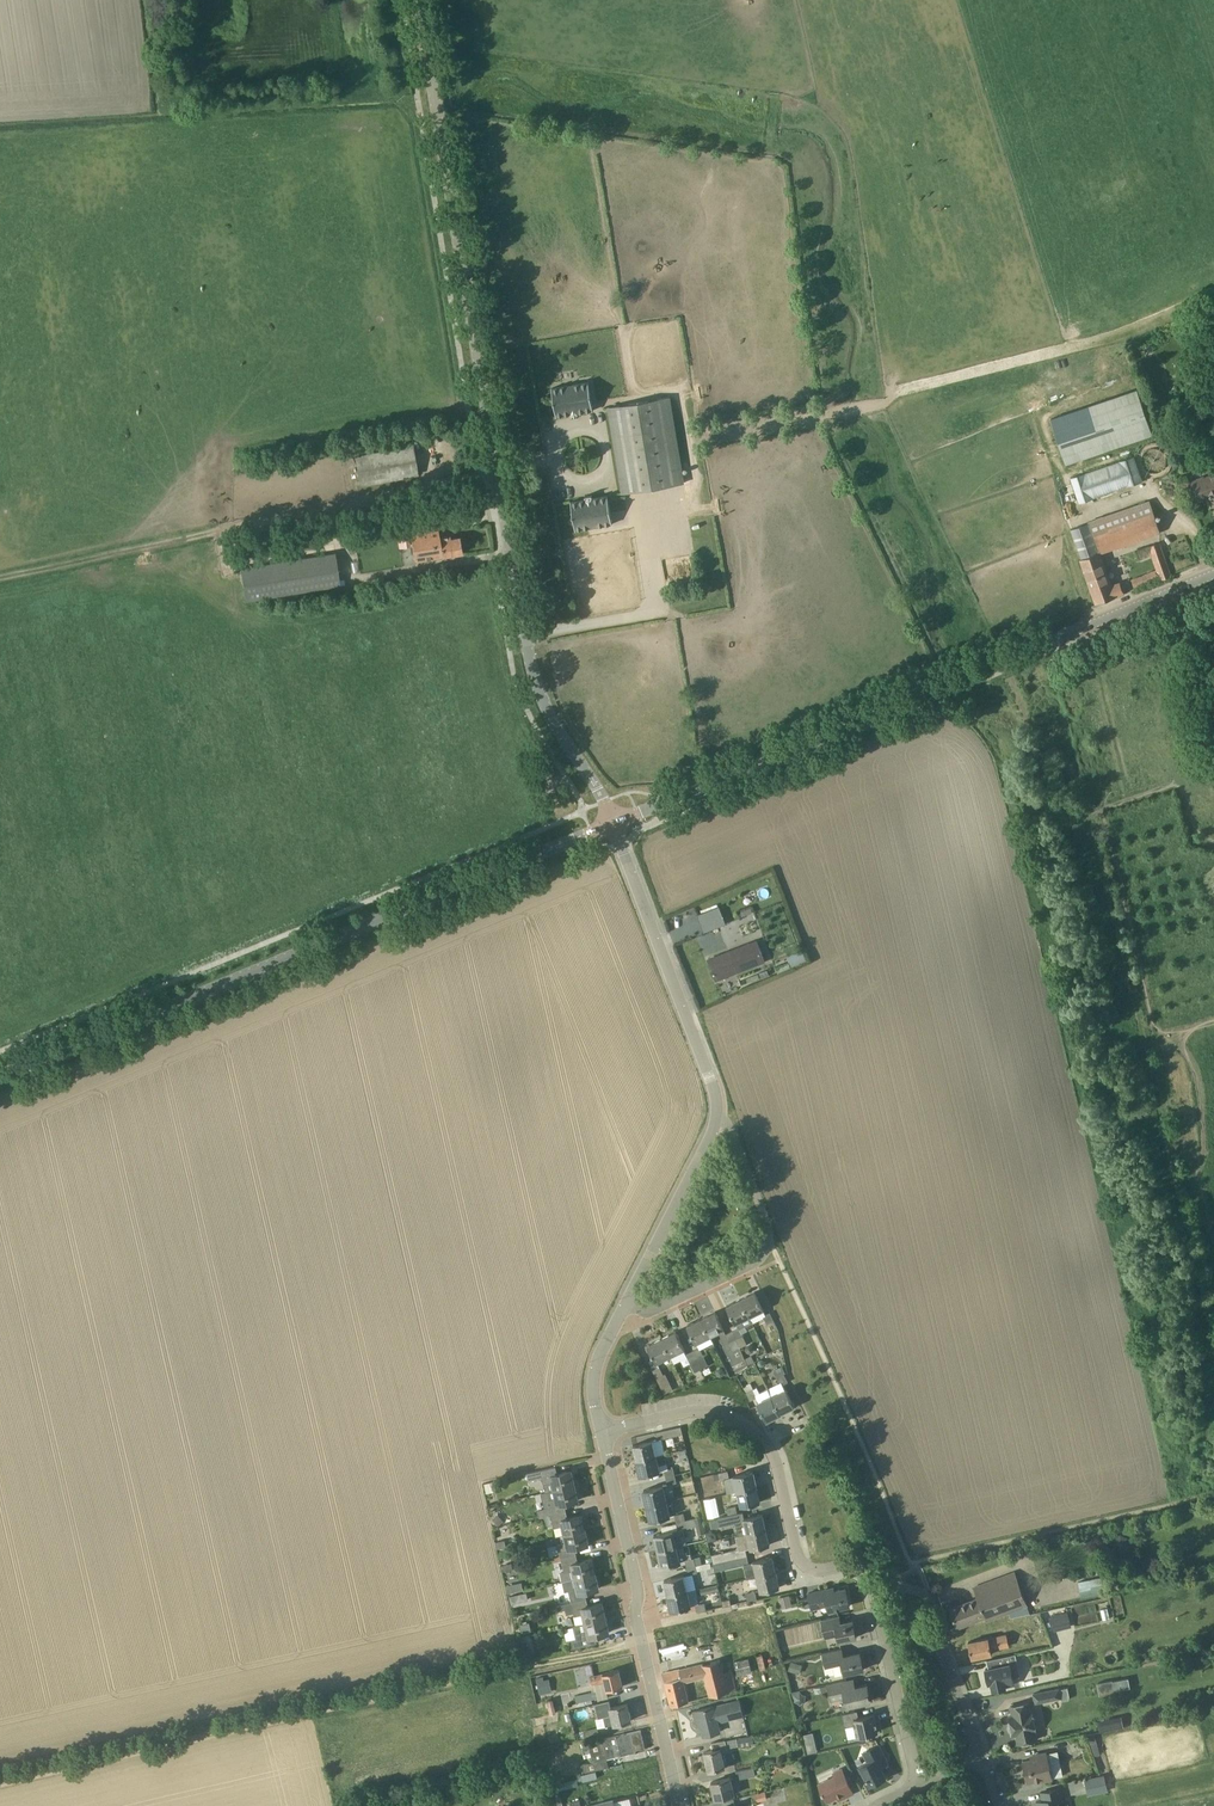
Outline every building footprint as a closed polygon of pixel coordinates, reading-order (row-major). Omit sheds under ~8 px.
[(1200,368),(1187,373),(1193,387),(1206,382),(1200,368)] [(594,410),(589,382),(552,388),(557,416),(572,414),(572,417),(579,416),(579,413),(594,410)] [(1063,450),(1059,434),(1139,414),(1134,391),(1044,413),(1054,453),(1063,450)] [(683,483),(669,397),(610,407),(625,493),(683,483)] [(360,485),(418,474),(413,446),(355,456),(360,485)] [(1142,481),(1133,457),(1070,479),(1079,503),(1142,481)] [(1192,481),(1200,500),(1207,497),(1211,506),(1213,505),(1213,471),(1192,481)] [(586,496),(586,499),(571,502),(576,530),(613,524),(608,496),(593,498),(593,494),(586,496)] [(1087,523),(1089,526),(1090,526),(1099,551),(1115,545),(1115,547),(1159,531),(1160,531),(1149,500),(1087,522),(1087,523)] [(409,507),(414,535),(411,536),(413,547),(403,549),(406,562),(415,561),(463,553),(460,537),(451,538),(451,535),(440,537),(439,531),(425,533),(420,505),(409,507)] [(1080,558),(1099,551),(1090,526),(1089,526),(1087,523),(1071,529),(1072,532),(1080,558)] [(1136,551),(1138,559),(1153,554),(1158,571),(1132,580),(1135,590),(1171,576),(1159,543),(1136,551)] [(1112,585),(1099,551),(1080,558),(1097,604),(1124,594),(1120,582),(1112,585)] [(336,556),(241,572),(246,600),(345,584),(344,579),(340,580),(336,556)] [(697,914),(704,932),(726,923),(719,906),(697,914)] [(767,960),(759,939),(716,956),(717,956),(708,959),(716,980),(767,960)] [(787,956),(789,962),(791,967),(806,960),(802,950),(787,956)] [(755,1292),(741,1299),(750,1316),(764,1309),(755,1292)] [(737,1323),(739,1327),(740,1329),(752,1322),(750,1316),(741,1299),(727,1306),(735,1323),(737,1323)] [(701,1318),(710,1336),(724,1329),(716,1311),(701,1318)] [(774,1321),(770,1312),(763,1316),(767,1324),(774,1321)] [(687,1325),(696,1343),(710,1336),(701,1318),(687,1325)] [(740,1329),(739,1327),(732,1331),(740,1347),(747,1344),(740,1329)] [(662,1338),(671,1356),(685,1349),(676,1331),(662,1338)] [(740,1347),(732,1331),(725,1334),(733,1350),(740,1347)] [(656,1363),(671,1356),(662,1338),(648,1345),(656,1363)] [(746,1346),(746,1349),(747,1352),(751,1353),(754,1351),(754,1348),(753,1345),(749,1344),(746,1346)] [(700,1347),(693,1350),(697,1358),(704,1355),(700,1347)] [(697,1358),(693,1350),(686,1354),(690,1362),(697,1358)] [(709,1365),(704,1355),(697,1358),(702,1369),(709,1365)] [(752,1355),(745,1358),(748,1365),(755,1362),(752,1355)] [(697,1358),(690,1362),(695,1372),(702,1369),(697,1358)] [(788,1382),(785,1376),(784,1374),(786,1373),(782,1366),(773,1370),(781,1386),(788,1382)] [(652,1370),(664,1394),(673,1389),(665,1373),(663,1374),(660,1367),(652,1370)] [(719,1368),(717,1370),(716,1373),(717,1376),(721,1377),(724,1375),(725,1372),(723,1368),(719,1368)] [(772,1395),(781,1414),(795,1407),(786,1388),(772,1395)] [(772,1395),(759,1402),(757,1402),(766,1420),(781,1414),(772,1395)] [(637,1460),(656,1456),(665,1454),(662,1439),(683,1434),(681,1426),(656,1432),(657,1439),(633,1445),(637,1460)] [(687,1457),(685,1450),(679,1451),(681,1458),(687,1457)] [(660,1471),(656,1456),(637,1460),(640,1476),(660,1471)] [(555,1490),(575,1485),(572,1470),(557,1473),(556,1466),(527,1473),(528,1481),(542,1477),(544,1484),(553,1482),(555,1490)] [(664,1470),(666,1478),(675,1475),(673,1468),(664,1470)] [(727,1493),(737,1491),(757,1486),(753,1471),(729,1477),(727,1471),(719,1473),(720,1480),(724,1479),(727,1493)] [(677,1483),(675,1475),(666,1478),(667,1485),(677,1483)] [(551,1514),(566,1511),(564,1504),(579,1500),(575,1485),(555,1490),(556,1498),(548,1500),(549,1507),(538,1510),(539,1517),(551,1514)] [(644,1490),(647,1505),(666,1501),(663,1485),(644,1490)] [(760,1502),(757,1486),(737,1491),(741,1506),(760,1502)] [(666,1501),(647,1505),(651,1521),(670,1516),(666,1501)] [(728,1515),(737,1513),(735,1506),(727,1508),(728,1515)] [(556,1536),(565,1534),(585,1529),(582,1514),(567,1517),(566,1511),(551,1514),(556,1536)] [(763,1514),(744,1518),(743,1512),(737,1513),(728,1515),(718,1518),(718,1519),(720,1525),(720,1526),(735,1523),(738,1536),(766,1529),(763,1514)] [(674,1515),(676,1522),(685,1520),(684,1513),(674,1515)] [(498,1514),(492,1519),(499,1526),(504,1521),(498,1514)] [(658,1550),(677,1546),(686,1544),(683,1529),(696,1526),(698,1535),(706,1533),(703,1523),(702,1523),(701,1517),(685,1520),(676,1522),(678,1529),(654,1535),(658,1550)] [(715,1526),(720,1525),(718,1519),(714,1519),(710,1520),(712,1527),(715,1526)] [(561,1558),(576,1555),(575,1548),(589,1544),(585,1529),(565,1534),(567,1542),(558,1544),(561,1558)] [(713,1564),(737,1558),(747,1556),(746,1549),(751,1548),(751,1549),(770,1545),(766,1529),(738,1536),(736,1536),(739,1547),(711,1554),(713,1564)] [(1115,1546),(1122,1549),(1128,1545),(1127,1538),(1120,1534),(1114,1539),(1115,1546)] [(677,1546),(658,1550),(661,1566),(681,1561),(677,1546)] [(573,1570),(575,1578),(596,1573),(592,1558),(578,1562),(576,1555),(561,1558),(565,1572),(573,1570)] [(749,1563),(747,1556),(737,1558),(739,1565),(743,1564),(749,1563)] [(773,1556),(753,1561),(756,1574),(757,1576),(776,1572),(773,1556)] [(685,1560),(687,1567),(696,1565),(694,1557),(685,1560)] [(698,1573),(696,1565),(687,1567),(688,1575),(698,1573)] [(780,1587),(776,1572),(757,1576),(760,1592),(780,1587)] [(978,1615),(984,1613),(987,1621),(1027,1606),(1015,1572),(974,1588),(978,1598),(950,1608),(957,1627),(979,1619),(978,1615)] [(568,1588),(572,1602),(586,1599),(585,1592),(599,1589),(596,1573),(575,1578),(577,1586),(568,1588)] [(668,1595),(687,1591),(684,1575),(664,1580),(668,1595)] [(1101,1577),(1078,1582),(1081,1598),(1104,1593),(1101,1577)] [(522,1582),(506,1585),(508,1593),(523,1590),(522,1582)] [(702,1594),(718,1590),(719,1590),(718,1584),(717,1584),(700,1588),(702,1594)] [(809,1593),(812,1607),(821,1605),(820,1600),(826,1598),(829,1610),(850,1606),(846,1588),(835,1591),(834,1587),(824,1590),(825,1591),(810,1594),(809,1593)] [(687,1591),(668,1595),(672,1611),(691,1606),(687,1591)] [(756,1591),(746,1593),(748,1601),(757,1598),(756,1591)] [(519,1594),(521,1601),(529,1599),(527,1592),(519,1594)] [(781,1609),(792,1606),(789,1595),(778,1598),(781,1609)] [(584,1614),(585,1622),(606,1618),(603,1602),(588,1606),(586,1599),(572,1602),(575,1616),(584,1614)] [(705,1604),(705,1603),(696,1605),(697,1612),(706,1610),(705,1604)] [(1053,1624),(1070,1620),(1068,1612),(1051,1616),(1053,1624)] [(837,1616),(822,1619),(826,1637),(838,1634),(839,1641),(857,1637),(853,1620),(839,1623),(837,1616)] [(606,1618),(585,1622),(587,1631),(575,1634),(576,1638),(570,1640),(573,1649),(597,1643),(595,1636),(610,1633),(606,1618)] [(972,1658),(992,1654),(991,1650),(1009,1646),(1007,1634),(989,1638),(968,1642),(972,1658)] [(528,1640),(518,1642),(521,1660),(531,1658),(528,1640)] [(842,1648),(822,1652),(826,1667),(842,1663),(845,1674),(864,1669),(860,1652),(843,1655),(842,1648)] [(986,1669),(986,1671),(984,1671),(986,1681),(988,1680),(988,1682),(992,1682),(993,1690),(1006,1687),(1005,1686),(1014,1684),(1013,1677),(1010,1664),(1017,1663),(1015,1654),(987,1660),(989,1668),(986,1669)] [(685,1681),(707,1676),(712,1696),(738,1689),(733,1669),(724,1671),(722,1660),(682,1669),(681,1667),(663,1672),(671,1706),(690,1701),(685,1681)] [(799,1674),(803,1665),(791,1661),(788,1670),(799,1674)] [(592,1684),(605,1681),(607,1688),(607,1690),(623,1686),(619,1669),(603,1673),(603,1674),(590,1677),(592,1684)] [(543,1676),(537,1678),(540,1694),(552,1692),(549,1679),(544,1680),(543,1676)] [(847,1680),(828,1684),(831,1701),(845,1698),(847,1707),(870,1702),(868,1694),(870,1694),(867,1684),(849,1688),(847,1680)] [(1113,1680),(1098,1683),(1100,1695),(1115,1692),(1113,1681),(1113,1680)] [(815,1694),(827,1692),(826,1686),(814,1688),(815,1694)] [(1068,1687),(1059,1688),(1061,1698),(1062,1701),(1069,1699),(1070,1695),(1068,1687)] [(1035,1703),(1061,1698),(1059,1688),(1033,1694),(1035,1703)] [(597,1690),(576,1695),(578,1703),(599,1698),(597,1690)] [(800,1691),(792,1692),(793,1698),(795,1699),(795,1702),(798,1703),(800,1705),(803,1703),(806,1702),(805,1699),(806,1695),(803,1694),(800,1691)] [(553,1699),(547,1701),(551,1714),(556,1713),(553,1699)] [(615,1724),(631,1720),(627,1703),(611,1707),(610,1700),(595,1704),(599,1718),(612,1715),(615,1724)] [(739,1701),(723,1705),(713,1707),(694,1711),(696,1719),(699,1718),(704,1736),(720,1732),(718,1722),(743,1716),(739,1701)] [(1016,1734),(1018,1744),(1037,1740),(1035,1730),(1036,1730),(1033,1711),(1031,1712),(1029,1702),(1011,1706),(1013,1716),(1009,1716),(1013,1735),(1016,1734)] [(857,1710),(842,1714),(845,1727),(855,1725),(858,1738),(871,1735),(871,1733),(878,1732),(874,1714),(859,1717),(857,1710)] [(1097,1722),(1099,1730),(1122,1724),(1120,1716),(1097,1722)] [(597,1728),(584,1731),(587,1739),(599,1736),(597,1728)] [(641,1730),(603,1739),(602,1738),(579,1744),(582,1761),(593,1758),(595,1770),(609,1767),(607,1758),(646,1749),(641,1730)] [(1087,1736),(1090,1744),(1097,1742),(1098,1742),(1095,1734),(1087,1736)] [(752,1735),(736,1738),(738,1747),(754,1744),(752,1735)] [(728,1751),(725,1739),(711,1743),(713,1750),(704,1752),(708,1771),(725,1767),(722,1752),(728,1751)] [(815,1742),(806,1744),(808,1753),(817,1751),(815,1742)] [(878,1745),(863,1752),(868,1762),(860,1766),(867,1779),(868,1779),(871,1784),(886,1776),(879,1763),(886,1759),(878,1745)] [(1057,1750),(1046,1752),(1037,1754),(1037,1758),(1024,1761),(1028,1782),(1042,1779),(1042,1781),(1063,1776),(1057,1750)] [(754,1767),(736,1771),(738,1779),(755,1776),(754,1767)] [(852,1789),(843,1769),(834,1773),(835,1776),(819,1784),(827,1801),(852,1789)] [(596,1771),(581,1775),(583,1782),(598,1778),(596,1771)] [(1104,1775),(1101,1776),(1084,1780),(1086,1788),(1106,1783),(1104,1775)] [(715,1799),(735,1794),(731,1777),(711,1782),(715,1799)] [(768,1801),(786,1796),(783,1786),(765,1791),(768,1801)] [(1060,1788),(1041,1792),(1043,1800),(1036,1802),(1037,1805),(1060,1805),(1059,1801),(1062,1800),(1060,1788)] [(765,1791),(753,1794),(755,1803),(767,1800),(765,1791)]
